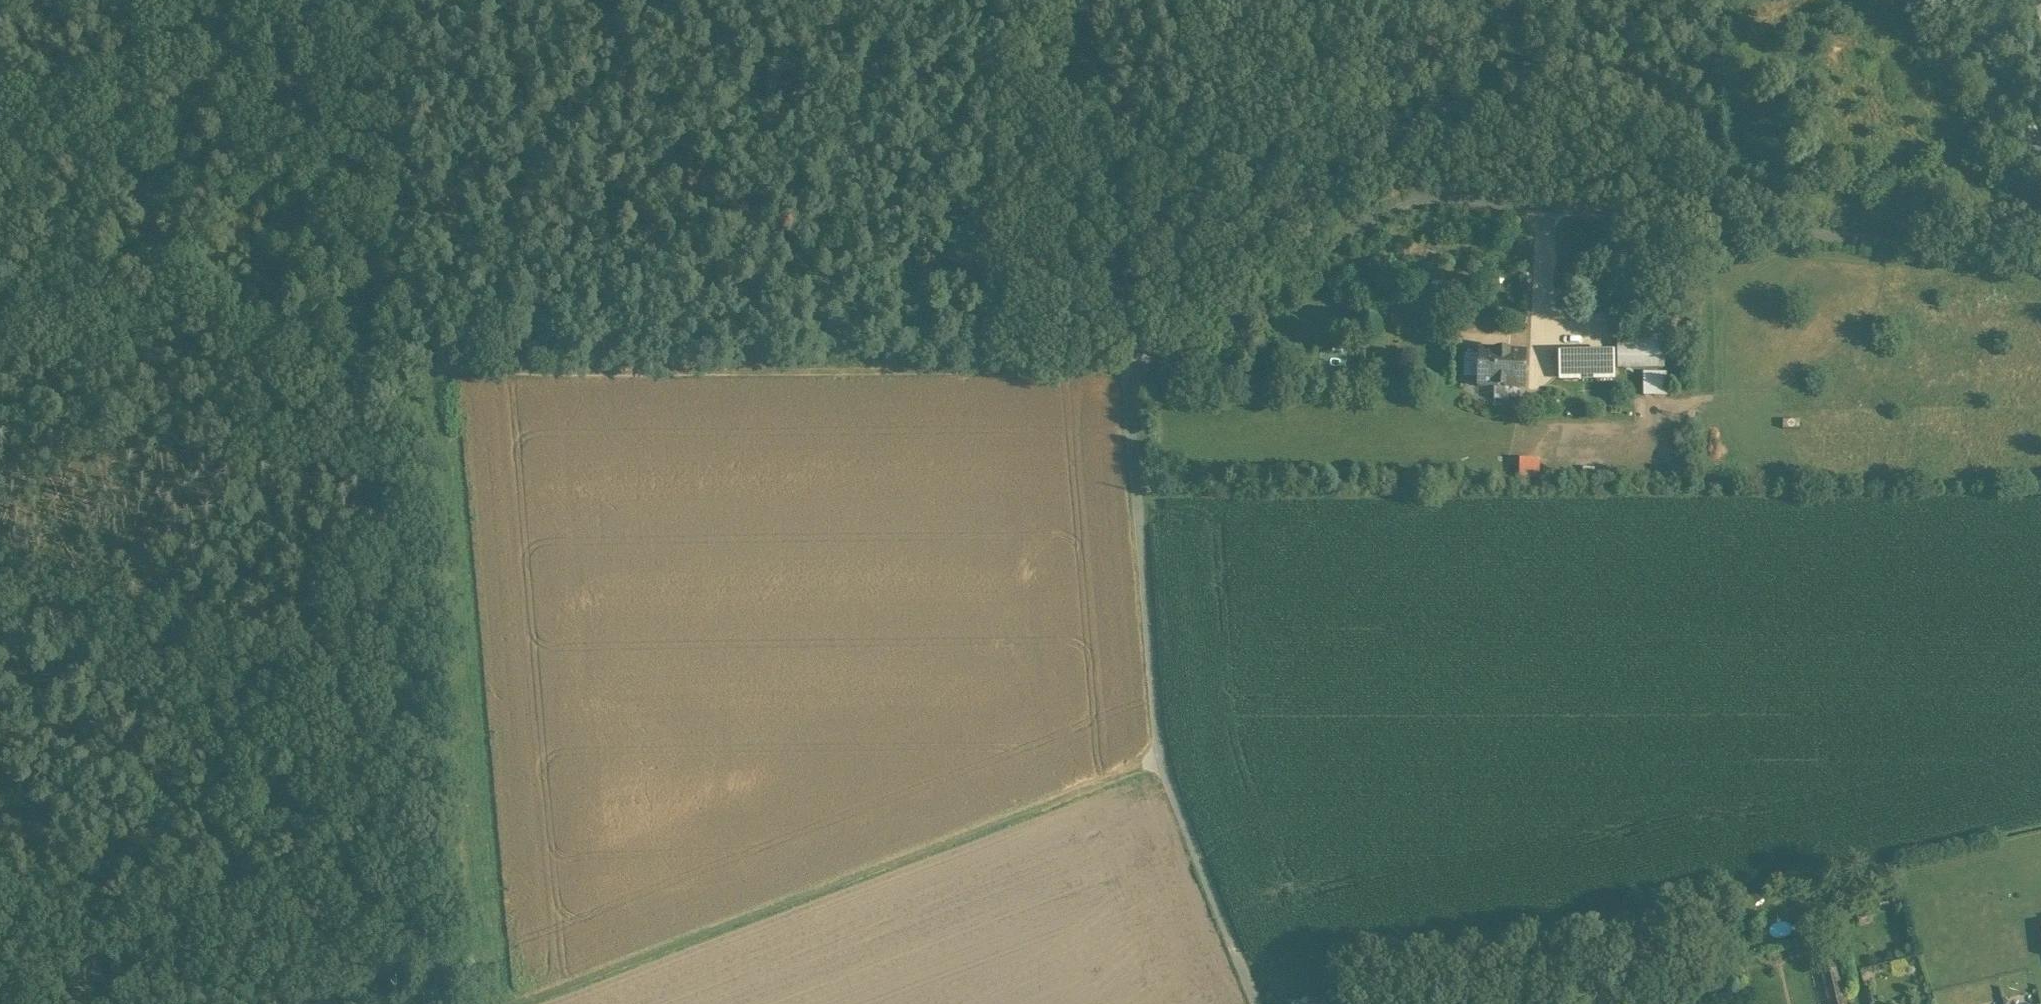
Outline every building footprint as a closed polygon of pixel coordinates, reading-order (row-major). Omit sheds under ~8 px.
[(1667,341),(1619,342),(1620,368),(1667,367),(1667,341)] [(1524,352),(1481,350),(1479,386),(1495,387),(1495,399),(1507,400),(1508,387),(1523,388),(1524,352)] [(1613,374),(1613,353),(1560,353),(1561,375),(1613,374)] [(1669,372),(1642,372),(1642,395),(1669,395),(1669,372)] [(1822,971),(1829,1003),(1846,1003),(1837,967),(1822,971)]
